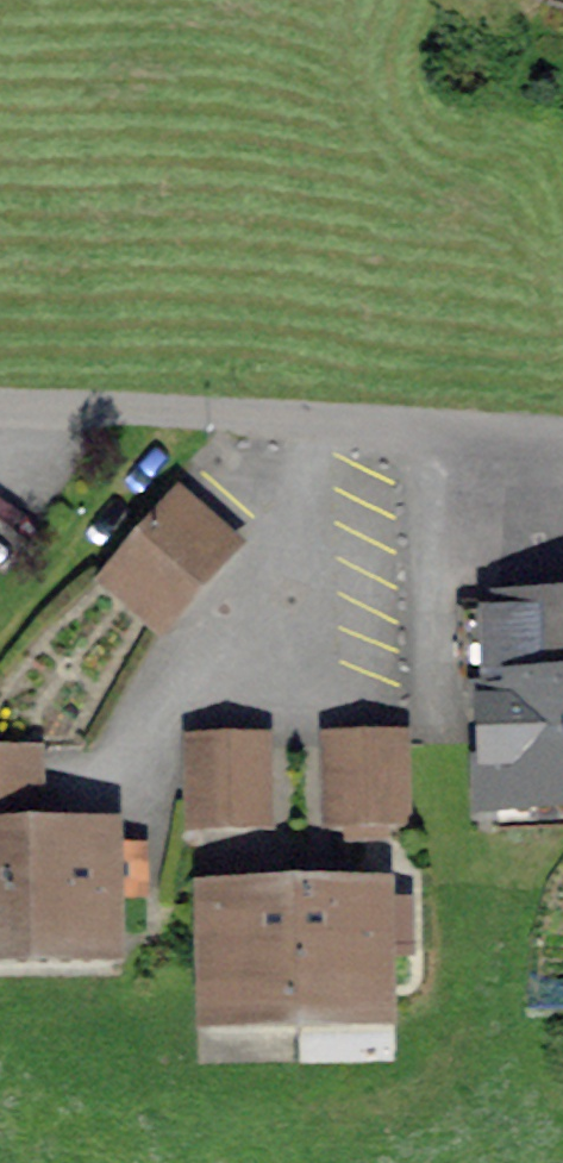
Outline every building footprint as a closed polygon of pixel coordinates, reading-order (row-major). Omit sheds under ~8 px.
[(160,625),(230,544),(177,497),(106,578),(160,625)] [(562,791),(562,612),(464,614),(465,687),(493,687),(496,793),(562,791)] [(384,816),(402,815),(401,744),(329,745),(330,817),(348,816),(348,835),(385,834),(384,816)] [(194,819),(265,818),(264,746),(192,748),(194,819)] [(101,942),(100,846),(32,847),(30,759),(0,759),(0,944),(101,942)] [(314,871),(314,888),(293,889),(295,1008),(370,1006),(369,954),(405,954),(404,903),(362,904),(362,885),(346,870),(314,871)] [(219,908),(221,1009),(295,1008),(293,889),(253,889),(253,907),(219,908)]
